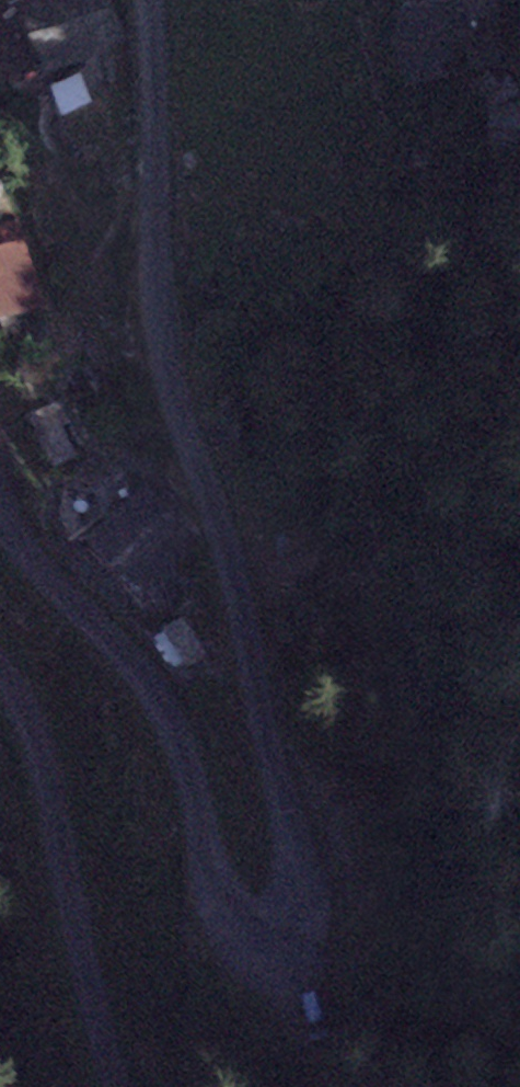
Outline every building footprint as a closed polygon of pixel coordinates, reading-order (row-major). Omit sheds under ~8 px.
[(49,67),(128,41),(114,0),(27,0),(49,67)] [(46,304),(25,235),(0,243),(0,317),(46,304)] [(203,543),(148,485),(86,543),(143,603),(150,596),(163,610),(191,583),(176,568),(203,543)]
